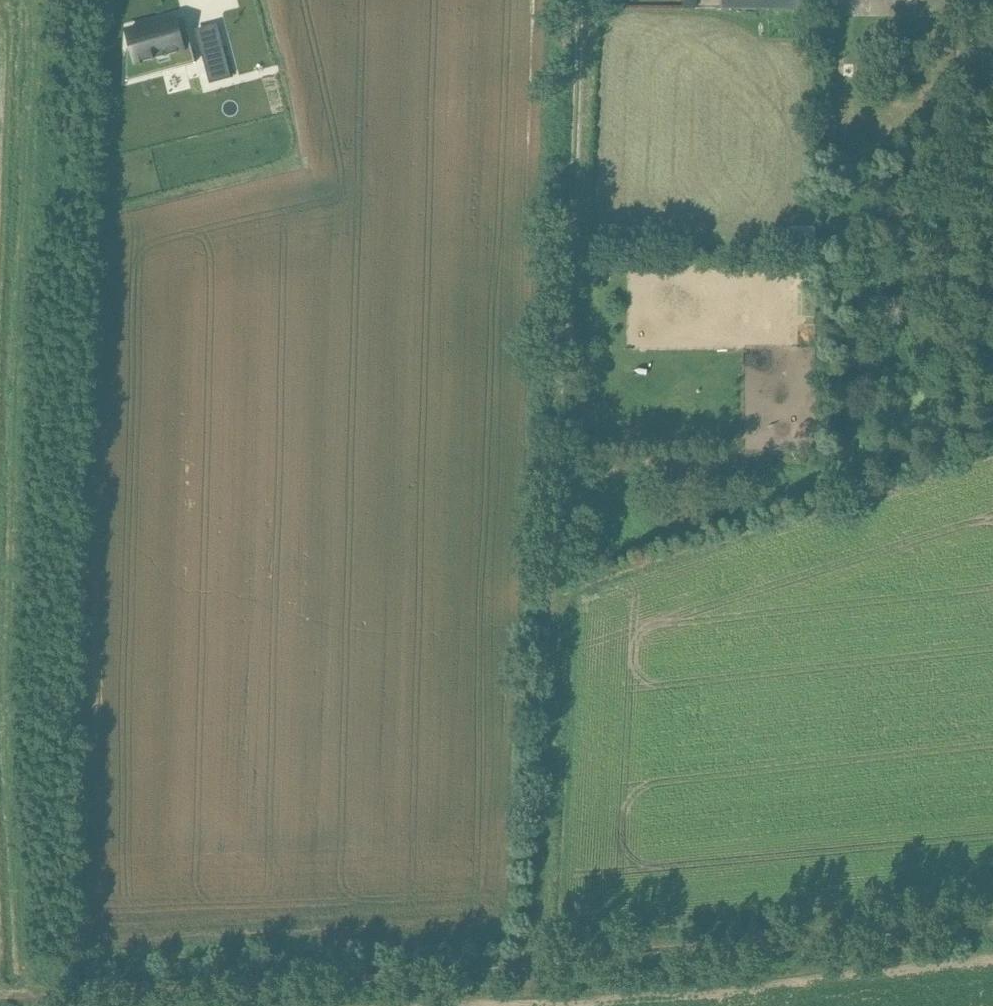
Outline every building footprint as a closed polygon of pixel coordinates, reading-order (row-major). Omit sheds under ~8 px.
[(133,49),(126,51),(126,82),(128,81),(128,76),(156,69),(154,61),(173,56),(176,68),(196,63),(188,34),(179,37),(174,19),(128,31),(133,49)] [(223,45),(201,51),(209,84),(232,78),(223,45)]
